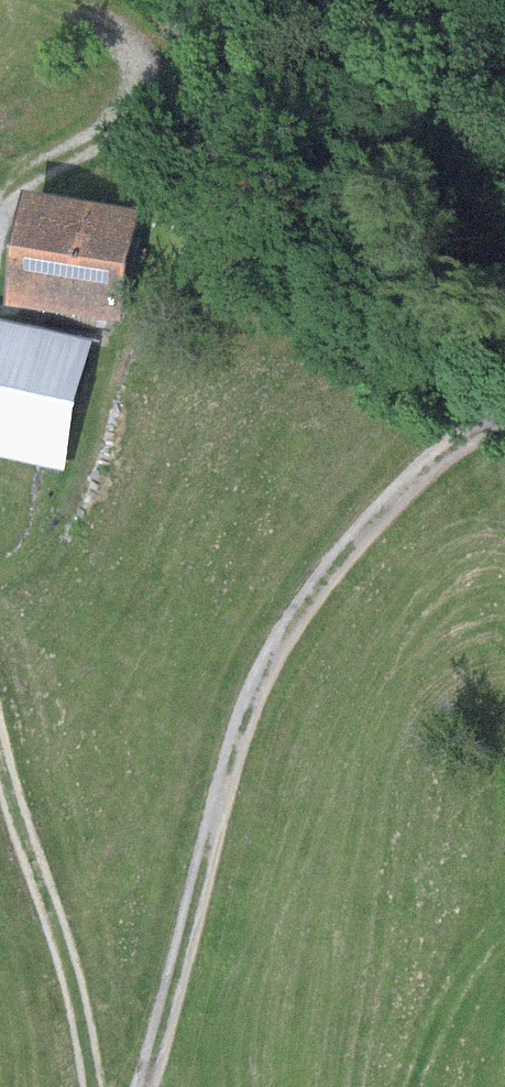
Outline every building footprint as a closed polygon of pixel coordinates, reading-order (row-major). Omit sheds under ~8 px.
[(132,205),(20,189),(5,299),(116,314),(132,205)] [(0,319),(0,455),(61,468),(87,339),(0,319)]
